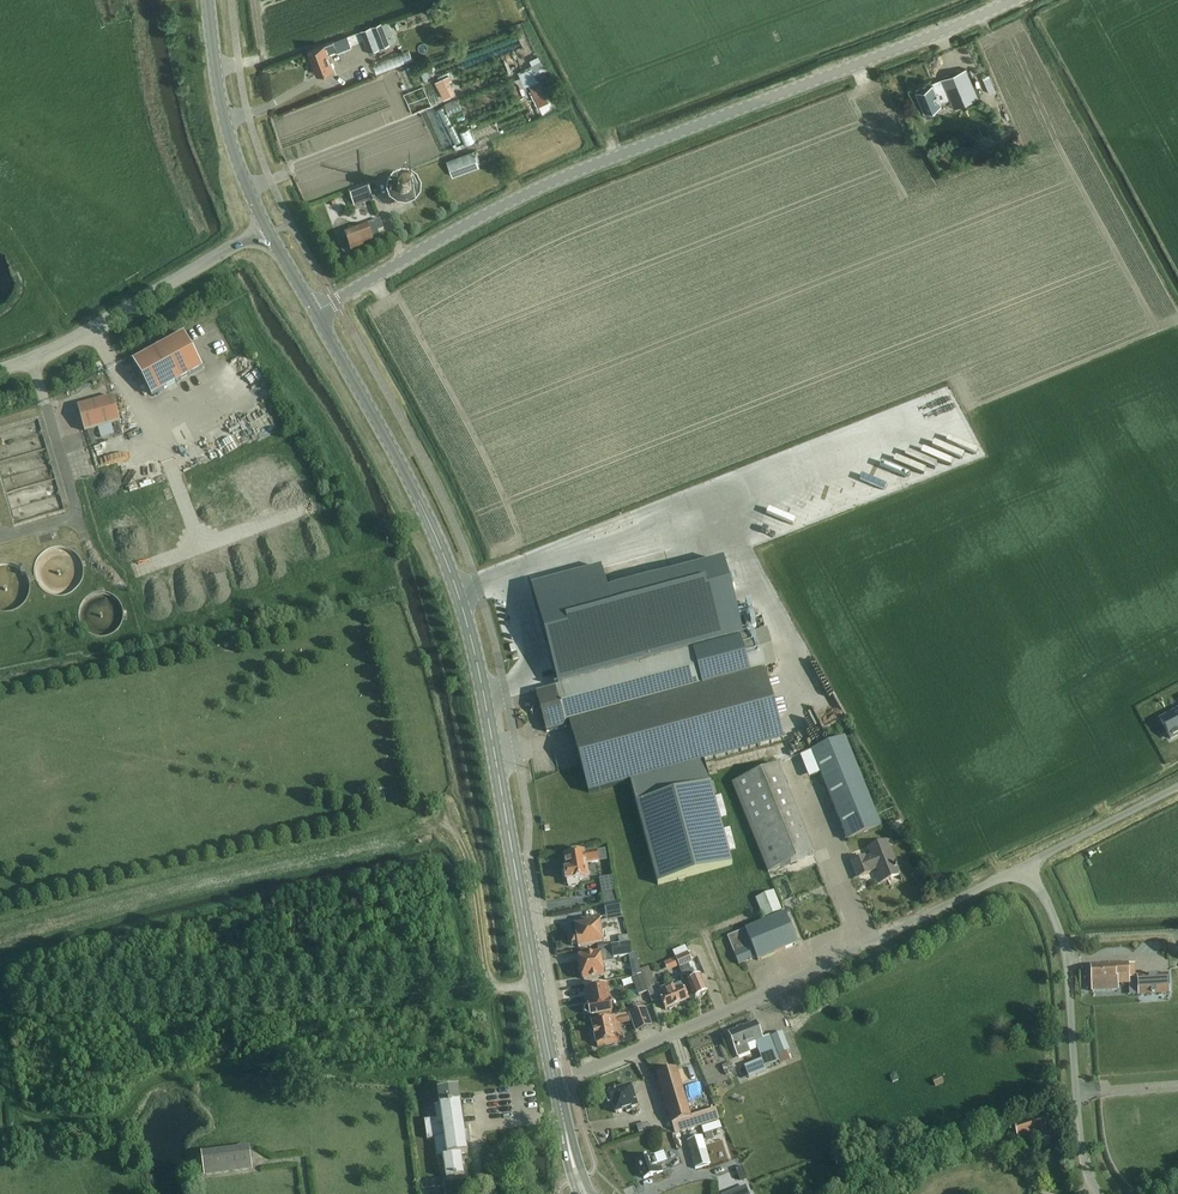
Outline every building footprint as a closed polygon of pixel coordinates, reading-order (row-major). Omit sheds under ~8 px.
[(388,20),(382,23),(361,31),(369,52),(396,41),(388,20)] [(333,68),(328,54),(337,50),(337,52),(352,46),(348,36),(308,51),(317,74),(333,68)] [(424,57),(421,47),(403,51),(402,44),(384,49),(388,66),(424,57)] [(545,59),(533,63),(551,109),(564,104),(550,68),(557,65),(551,49),(543,53),(545,59)] [(412,65),(422,84),(432,79),(423,60),(412,65)] [(527,69),(532,81),(536,80),(531,67),(527,69)] [(454,91),(468,87),(463,69),(448,73),(454,91)] [(949,101),(973,91),(964,70),(941,80),(949,100),(949,101)] [(941,80),(932,84),(915,91),(926,118),(933,115),(930,107),(949,100),(941,80)] [(458,98),(461,105),(474,100),(471,93),(458,98)] [(483,125),(468,125),(468,137),(483,136),(483,125)] [(986,146),(979,149),(983,157),(990,153),(986,146)] [(446,161),(452,176),(479,166),(474,151),(446,161)] [(392,192),(393,196),(396,200),(401,202),(406,202),(410,200),(413,197),(415,192),(415,188),(412,184),(409,181),(404,180),(399,180),(396,183),(393,187),(392,192)] [(370,195),(367,185),(349,192),(352,202),(370,195)] [(380,220),(374,222),(344,234),(351,252),(373,243),(371,237),(378,234),(377,231),(383,229),(380,220)] [(203,368),(184,334),(133,362),(152,396),(203,368)] [(78,407),(85,431),(120,421),(113,397),(78,407)] [(273,433),(280,428),(266,403),(262,406),(269,418),(265,420),(273,433)] [(273,413),(281,430),(285,428),(281,420),(283,419),(279,410),(273,413)] [(593,566),(598,564),(593,552),(588,554),(593,566)] [(601,568),(531,587),(558,687),(744,637),(724,564),(609,596),(601,568)] [(558,687),(536,693),(541,711),(536,712),(537,717),(542,715),(547,733),(566,727),(565,722),(569,721),(588,793),(630,782),(704,762),(783,741),(764,669),(776,666),(767,631),(744,637),(558,687)] [(1160,720),(1170,739),(1177,735),(1177,711),(1160,720)] [(847,842),(880,829),(844,739),(811,753),(847,842)] [(704,762),(630,782),(658,885),(732,865),(728,850),(704,762)] [(780,868),(813,855),(777,767),(744,780),(780,868)] [(903,816),(906,827),(916,824),(912,813),(903,816)] [(442,836),(452,835),(450,825),(432,828),(433,833),(441,832),(442,836)] [(880,885),(900,877),(895,865),(894,865),(885,843),(868,850),(872,858),(865,861),(864,858),(850,864),(857,879),(870,874),(870,873),(877,870),(879,875),(876,876),(880,885)] [(586,866),(599,863),(597,852),(564,858),(566,871),(565,872),(567,883),(568,883),(569,887),(579,886),(578,881),(588,879),(586,866)] [(782,912),(774,892),(755,899),(763,920),(782,912)] [(605,913),(621,910),(620,904),(604,906),(605,913)] [(785,913),(727,937),(739,965),(756,958),(758,961),(798,944),(785,913)] [(576,941),(570,942),(572,948),(577,947),(577,949),(602,944),(602,943),(605,942),(604,934),(601,935),(599,919),(581,922),(581,927),(574,928),(576,941)] [(684,946),(687,952),(699,947),(696,940),(684,946)] [(612,960),(632,957),(630,945),(611,948),(612,960)] [(701,976),(695,978),(690,964),(695,962),(692,953),(677,960),(684,977),(687,976),(695,998),(707,993),(701,976)] [(602,969),(607,968),(606,961),(601,962),(599,955),(579,958),(584,982),(604,978),(602,969)] [(1114,966),(1091,967),(1092,992),(1118,991),(1117,979),(1134,978),(1134,965),(1128,965),(1128,964),(1114,965),(1114,966)] [(1148,990),(1160,990),(1159,968),(1148,969),(1148,990)] [(650,972),(641,975),(641,976),(648,994),(648,996),(657,993),(650,972)] [(632,979),(638,997),(648,994),(641,976),(632,979)] [(1147,976),(1137,976),(1138,996),(1148,995),(1147,976)] [(1162,977),(1162,987),(1171,986),(1170,977),(1162,977)] [(680,984),(658,993),(666,1010),(687,1001),(680,984)] [(585,991),(588,1004),(583,1008),(584,1013),(590,1015),(590,1018),(614,1014),(614,1009),(611,1010),(606,987),(585,991)] [(649,1015),(633,1018),(636,1035),(652,1031),(649,1015)] [(616,1042),(614,1030),(620,1028),(618,1019),(592,1024),(596,1046),(598,1046),(599,1049),(604,1049),(603,1045),(616,1042)] [(756,1023),(728,1034),(738,1057),(749,1052),(747,1045),(755,1042),(762,1060),(753,1064),(757,1075),(767,1071),(765,1067),(779,1061),(780,1064),(790,1060),(786,1052),(789,1051),(782,1033),(771,1037),(770,1035),(762,1038),(756,1023)] [(692,1064),(694,1071),(706,1068),(704,1061),(692,1064)] [(676,1069),(657,1075),(675,1134),(719,1120),(715,1109),(691,1117),(676,1069)] [(631,1111),(638,1108),(631,1088),(608,1095),(608,1096),(605,1097),(608,1105),(611,1104),(615,1115),(624,1112),(625,1115),(631,1113),(631,1111)] [(436,1160),(438,1164),(461,1161),(468,1160),(464,1133),(466,1133),(465,1126),(463,1126),(459,1096),(458,1090),(437,1093),(439,1107),(434,1108),(436,1120),(424,1122),(427,1141),(433,1140),(436,1160)] [(1020,1139),(1040,1132),(1043,1141),(1052,1137),(1049,1129),(1050,1129),(1045,1115),(1015,1126),(1020,1139)] [(701,1128),(704,1135),(722,1129),(720,1122),(701,1128)] [(711,1135),(700,1138),(686,1143),(695,1171),(719,1164),(711,1135)] [(203,1154),(205,1169),(240,1164),(241,1167),(250,1166),(248,1148),(203,1154)] [(644,1159),(636,1162),(641,1174),(642,1173),(644,1179),(659,1173),(663,1171),(660,1164),(656,1166),(652,1155),(646,1158),(646,1157),(644,1158),(644,1159)] [(461,1161),(438,1164),(439,1169),(444,1168),(446,1183),(449,1183),(464,1180),(461,1161)]
